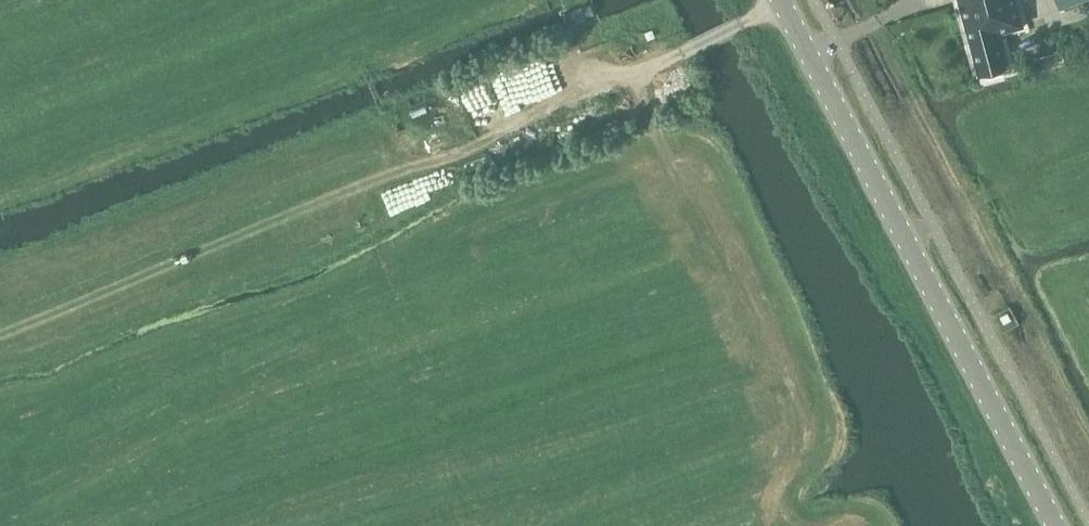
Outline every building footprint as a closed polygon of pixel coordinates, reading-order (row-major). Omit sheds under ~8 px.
[(1006,59),(1000,39),(1005,38),(1004,31),(1025,25),(1018,0),(957,0),(979,75),(1008,66),(1006,59)] [(1033,58),(1036,71),(1066,64),(1063,50),(1033,58)]
